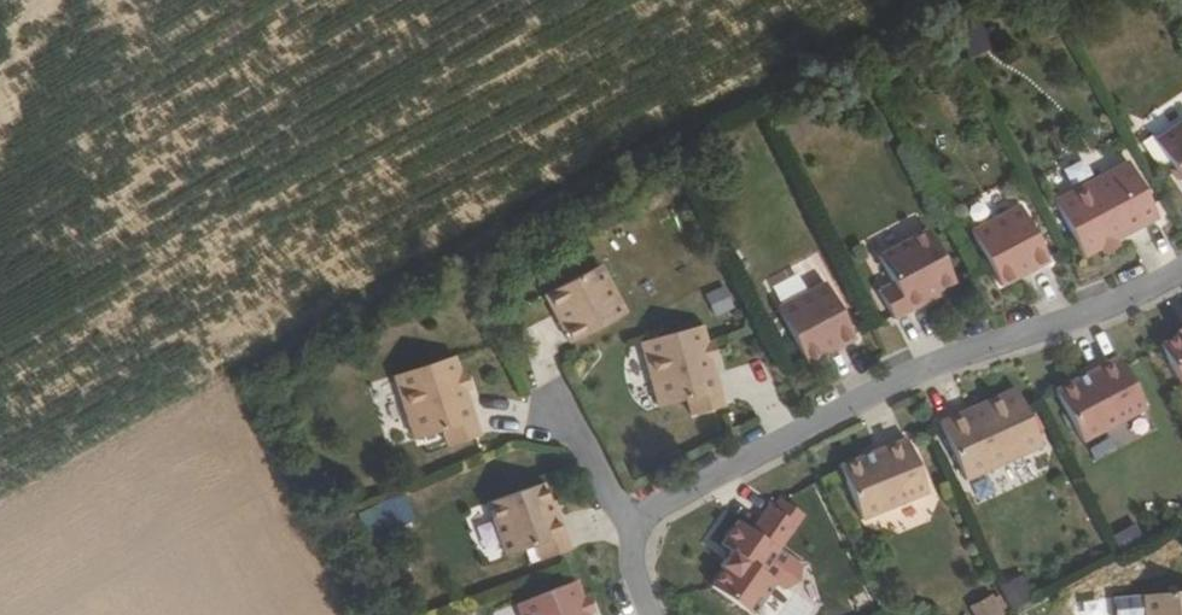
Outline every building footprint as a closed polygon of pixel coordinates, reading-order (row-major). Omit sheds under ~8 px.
[(1164,140),(1181,167),(1181,128),(1164,140)] [(1063,200),(1094,255),(1167,217),(1152,187),(1137,195),(1123,169),(1063,200)] [(1024,273),(1040,265),(1042,269),(1059,260),(1030,205),(981,230),(1010,285),(1026,277),(1024,273)] [(938,229),(888,255),(903,281),(888,289),(903,318),(935,301),(933,297),(965,280),(938,229)] [(1024,273),(1026,277),(1042,269),(1040,265),(1024,273)] [(577,351),(632,321),(607,273),(552,302),(560,318),(564,316),(572,331),(568,334),(577,351)] [(830,349),(845,341),(847,345),(864,336),(835,281),(786,307),(816,362),(831,354),(830,349)] [(724,286),(703,295),(713,319),(735,309),(724,286)] [(564,316),(560,318),(568,334),(572,331),(564,316)] [(712,323),(651,340),(669,405),(698,397),(702,413),(735,404),(712,323)] [(1165,348),(1181,380),(1181,339),(1165,348)] [(830,349),(831,354),(847,345),(845,341),(830,349)] [(1128,354),(1064,387),(1091,439),(1155,406),(1128,354)] [(459,363),(399,382),(420,446),(449,437),(454,453),(485,443),(459,363)] [(1026,387),(949,421),(975,479),(1052,444),(1026,387)] [(686,408),(660,409),(661,425),(687,424),(686,408)] [(916,437),(849,463),(871,518),(938,490),(916,437)] [(551,559),(581,547),(569,514),(564,515),(552,482),(497,501),(516,554),(545,544),(551,559)] [(730,562),(733,564),(721,582),(761,611),(785,577),(772,567),(807,520),(780,501),(762,526),(748,517),(731,540),(741,547),(730,562)] [(1112,535),(1120,554),(1146,544),(1138,525),(1112,535)] [(1022,577),(1000,589),(1011,611),(1034,598),(1022,577)] [(526,602),(532,614),(600,614),(585,579),(526,602)] [(1152,593),(1154,614),(1181,614),(1181,591),(1152,593)] [(971,614),(1006,614),(992,594),(968,610),(971,614)]
